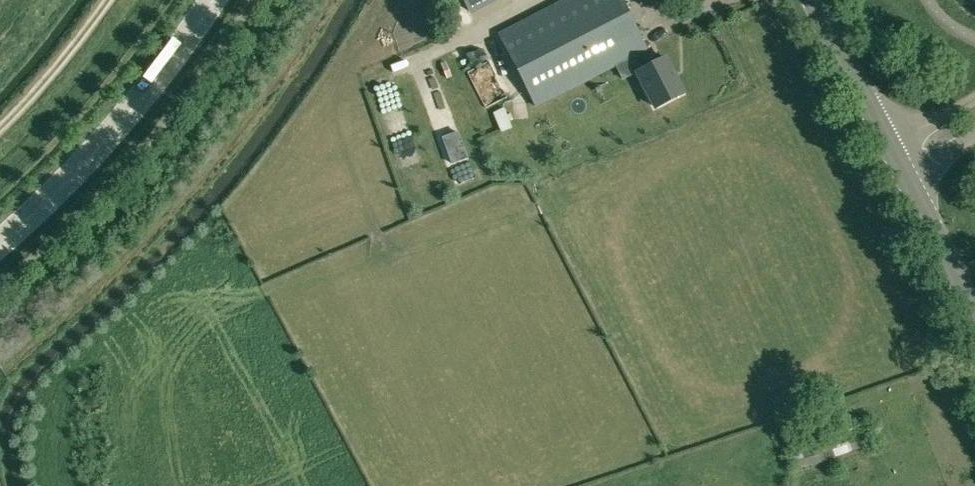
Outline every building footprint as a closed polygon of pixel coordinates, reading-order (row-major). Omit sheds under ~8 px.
[(468,11),(489,0),(462,0),(468,11)] [(665,58),(653,64),(646,50),(647,49),(622,0),(566,0),(498,35),(535,106),(633,55),(641,70),(638,71),(656,107),(683,93),(665,58)] [(457,131),(443,137),(453,163),(467,158),(457,131)] [(790,452),(796,469),(870,445),(864,428),(790,452)]
